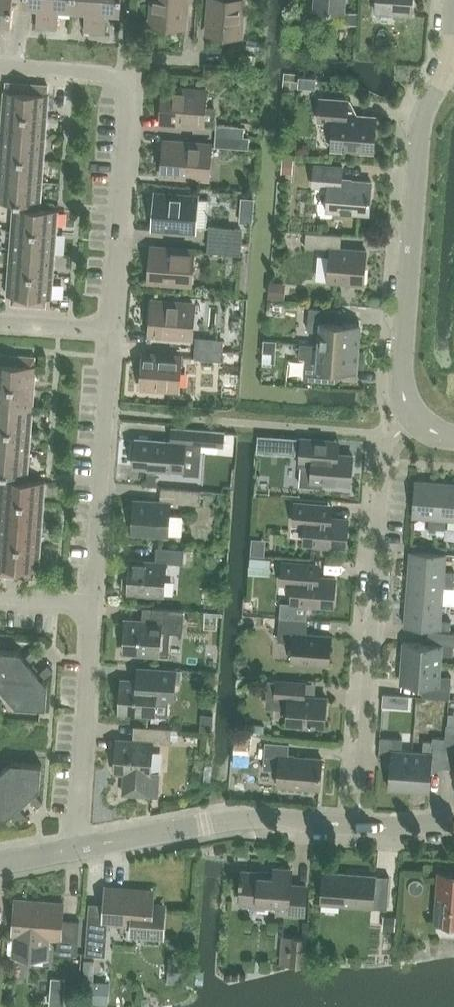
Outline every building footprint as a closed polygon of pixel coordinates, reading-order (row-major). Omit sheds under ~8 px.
[(10,25),(12,0),(0,0),(0,25),(10,25)] [(48,0),(24,0),(23,6),(37,7),(36,28),(46,29),(48,0)] [(72,0),(48,0),(46,29),(56,29),(58,9),(71,10),(72,0)] [(96,0),(72,0),(71,10),(84,11),(82,31),(93,32),(96,0)] [(121,0),(96,0),(93,32),(104,33),(106,13),(120,14),(121,0)] [(183,29),(185,0),(151,0),(149,25),(183,29)] [(206,35),(239,38),(242,3),(209,0),(206,35)] [(314,9),(344,11),(345,0),(315,0),(314,9)] [(376,12),(411,14),(412,0),(377,0),(376,12)] [(202,110),(204,93),(163,90),(161,124),(213,128),(214,111),(202,110)] [(3,91),(2,113),(24,115),(25,93),(21,92),(17,92),(13,92),(5,91),(3,91)] [(29,93),(25,93),(24,115),(45,117),(47,95),(46,95),(38,94),(34,94),(29,93)] [(332,149),(374,152),(377,116),(347,114),(348,100),(321,98),(319,121),(334,122),(332,149)] [(24,115),(2,113),(0,135),(22,137),(24,115)] [(45,117),(24,115),(22,137),(44,139),(45,117)] [(217,129),(216,138),(241,141),(242,131),(217,129)] [(0,135),(0,157),(20,159),(22,137),(0,135)] [(44,139),(22,137),(20,159),(42,160),(44,139)] [(241,141),(216,138),(216,149),(246,152),(247,141),(241,141)] [(161,177),(206,181),(209,148),(164,144),(161,177)] [(0,157),(0,179),(19,181),(20,159),(0,157)] [(42,160),(20,159),(19,181),(41,182),(42,160)] [(342,179),(343,166),(315,164),(313,186),(329,187),(327,211),(369,214),(372,181),(342,179)] [(0,179),(0,201),(17,203),(19,181),(0,179)] [(41,182),(19,181),(17,203),(39,204),(41,182)] [(152,229),(193,233),(195,199),(155,196),(152,229)] [(11,229),(33,231),(34,209),(12,207),(11,229)] [(34,209),(33,231),(55,233),(56,211),(34,209)] [(9,251),(31,253),(33,231),(11,229),(9,251)] [(210,229),(208,244),(238,246),(240,232),(210,229)] [(33,231),(31,253),(53,255),(55,233),(33,231)] [(329,281),(364,283),(366,250),(341,248),(342,234),(307,232),(305,246),(331,248),(329,281)] [(238,246),(208,244),(207,255),(237,258),(238,246)] [(151,250),(148,282),(188,286),(191,253),(151,250)] [(7,273),(29,275),(31,253),(9,251),(7,273)] [(31,253),(29,275),(52,277),(53,255),(31,253)] [(6,295),(11,296),(19,296),(24,297),(28,297),(29,275),(7,273),(6,295)] [(45,298),(45,299),(50,299),(52,277),(29,275),(28,297),(32,297),(37,298),(45,298)] [(149,336),(189,340),(192,307),(152,304),(149,336)] [(319,344),(359,347),(361,324),(340,322),(341,309),(310,307),(308,330),(320,331),(319,344)] [(196,341),(195,351),(220,353),(221,343),(196,341)] [(359,350),(359,347),(319,344),(300,343),(299,356),(306,356),(304,379),(336,381),(337,368),(358,369),(358,366),(364,366),(365,350),(359,350)] [(195,351),(194,361),(219,363),(220,353),(195,351)] [(140,389),(176,392),(179,359),(143,356),(140,389)] [(10,386),(12,363),(8,363),(3,362),(0,362),(0,385),(10,386)] [(12,363),(10,386),(32,387),(34,365),(33,365),(25,364),(21,364),(16,363),(12,363)] [(0,385),(0,407),(8,408),(10,386),(0,385)] [(32,387),(10,386),(8,408),(30,409),(32,387)] [(7,430),(8,408),(0,407),(0,430),(7,430)] [(8,408),(7,430),(29,432),(30,409),(8,408)] [(7,430),(5,452),(27,454),(29,432),(7,430)] [(134,441),(132,468),(182,472),(184,445),(222,449),(224,434),(172,430),(171,444),(134,441)] [(296,437),(258,435),(257,450),(295,453),(296,437)] [(298,464),(301,465),(299,484),(323,486),(323,480),(350,482),(353,454),(340,453),(342,440),(301,437),(298,464)] [(5,452),(3,475),(25,476),(27,454),(5,452)] [(20,502),(21,481),(0,479),(0,501),(20,502)] [(440,482),(415,480),(413,516),(430,517),(429,527),(437,528),(440,482)] [(21,481),(20,502),(42,504),(43,482),(21,481)] [(437,528),(445,529),(446,519),(453,519),(453,483),(440,482),(437,528)] [(133,501),(131,534),(166,536),(168,504),(187,505),(188,491),(159,489),(159,502),(133,501)] [(18,524),(20,502),(0,501),(0,523),(18,524)] [(334,517),(335,504),(296,501),(294,523),(305,524),(304,542),(346,545),(348,518),(334,517)] [(20,502),(18,524),(40,526),(42,504),(20,502)] [(16,546),(18,524),(0,523),(0,545),(16,546)] [(18,524),(16,546),(39,547),(40,526),(18,524)] [(0,545),(0,567),(6,567),(10,568),(15,568),(16,546),(0,545)] [(23,569),(32,569),(37,569),(39,547),(16,546),(15,568),(19,568),(23,569)] [(184,551),(155,548),(154,561),(129,560),(128,578),(122,578),(121,592),(127,592),(126,594),(162,597),(164,563),(183,564),(184,551)] [(446,553),(410,551),(409,576),(453,579),(453,571),(445,570),(446,553)] [(282,601),(281,615),(307,617),(308,603),(334,605),(336,577),(319,576),(320,563),(310,563),(284,561),(282,583),(293,584),(291,602),(282,601)] [(409,576),(407,601),(443,603),(444,587),(453,587),(453,585),(453,579),(409,576)] [(443,603),(407,601),(405,626),(451,629),(451,620),(441,619),(443,603)] [(179,609),(151,607),(150,622),(125,620),(122,654),(158,656),(161,624),(178,625),(179,609)] [(306,634),(307,618),(279,616),(278,639),(294,640),(292,659),(330,662),(331,636),(306,634)] [(402,662),(441,665),(442,654),(453,655),(453,646),(453,633),(429,631),(428,643),(403,641),(402,662)] [(23,658),(27,663),(37,654),(33,649),(23,658)] [(4,693),(19,680),(17,678),(31,667),(27,663),(23,658),(20,654),(20,652),(0,651),(0,688),(4,693)] [(441,665),(402,662),(400,682),(425,684),(424,696),(450,698),(452,676),(440,675),(441,665)] [(47,666),(37,674),(42,679),(51,671),(47,666)] [(121,680),(118,714),(168,717),(169,700),(173,700),(175,670),(138,667),(137,681),(121,680)] [(20,682),(19,680),(4,693),(15,704),(45,706),(46,683),(44,683),(42,679),(37,674),(34,670),(20,682)] [(269,680),(268,696),(276,697),(289,698),(288,710),(287,721),(324,724),(326,696),(318,696),(307,695),(308,683),(277,681),(269,680)] [(445,760),(453,760),(453,724),(448,724),(447,738),(445,760)] [(172,730),(142,728),(141,741),(116,739),(114,773),(124,774),(122,796),(157,799),(157,797),(156,797),(157,777),(150,777),(153,742),(170,744),(172,730)] [(253,749),(254,736),(235,735),(234,748),(253,749)] [(389,788),(409,790),(412,751),(402,750),(403,738),(381,737),(379,752),(391,753),(389,788)] [(412,751),(409,790),(430,791),(432,765),(444,766),(445,760),(447,738),(434,737),(434,741),(424,740),(423,751),(412,751)] [(278,785),(320,788),(322,757),(288,755),(289,742),(265,740),(263,767),(279,769),(278,785)] [(0,772),(0,778),(10,789),(12,788),(23,801),(27,798),(32,794),(35,791),(37,791),(39,765),(10,763),(0,772)] [(10,789),(0,778),(0,817),(7,817),(7,815),(10,812),(16,808),(19,804),(8,791),(10,789)] [(32,794),(27,798),(35,808),(40,803),(32,794)] [(24,818),(16,808),(10,812),(19,822),(24,818)] [(277,913),(304,915),(306,885),(290,883),(291,868),(275,867),(274,872),(243,870),(242,877),(240,877),(239,882),(242,882),(240,902),(278,905),(277,913)] [(321,903),(387,908),(389,876),(356,873),(356,876),(345,875),(345,872),(324,871),(321,903)] [(453,922),(453,872),(438,871),(434,920),(453,922)] [(88,903),(83,955),(104,956),(106,924),(132,926),(131,936),(160,939),(163,909),(150,908),(151,894),(107,890),(105,905),(88,903)] [(16,902),(13,935),(15,935),(14,955),(46,957),(47,938),(58,938),(57,954),(76,955),(78,922),(59,920),(60,905),(16,902)] [(293,938),(291,966),(306,967),(308,939),(293,938)] [(170,957),(169,981),(181,982),(182,958),(170,957)] [(82,974),(90,975),(91,967),(82,966),(82,974)]
